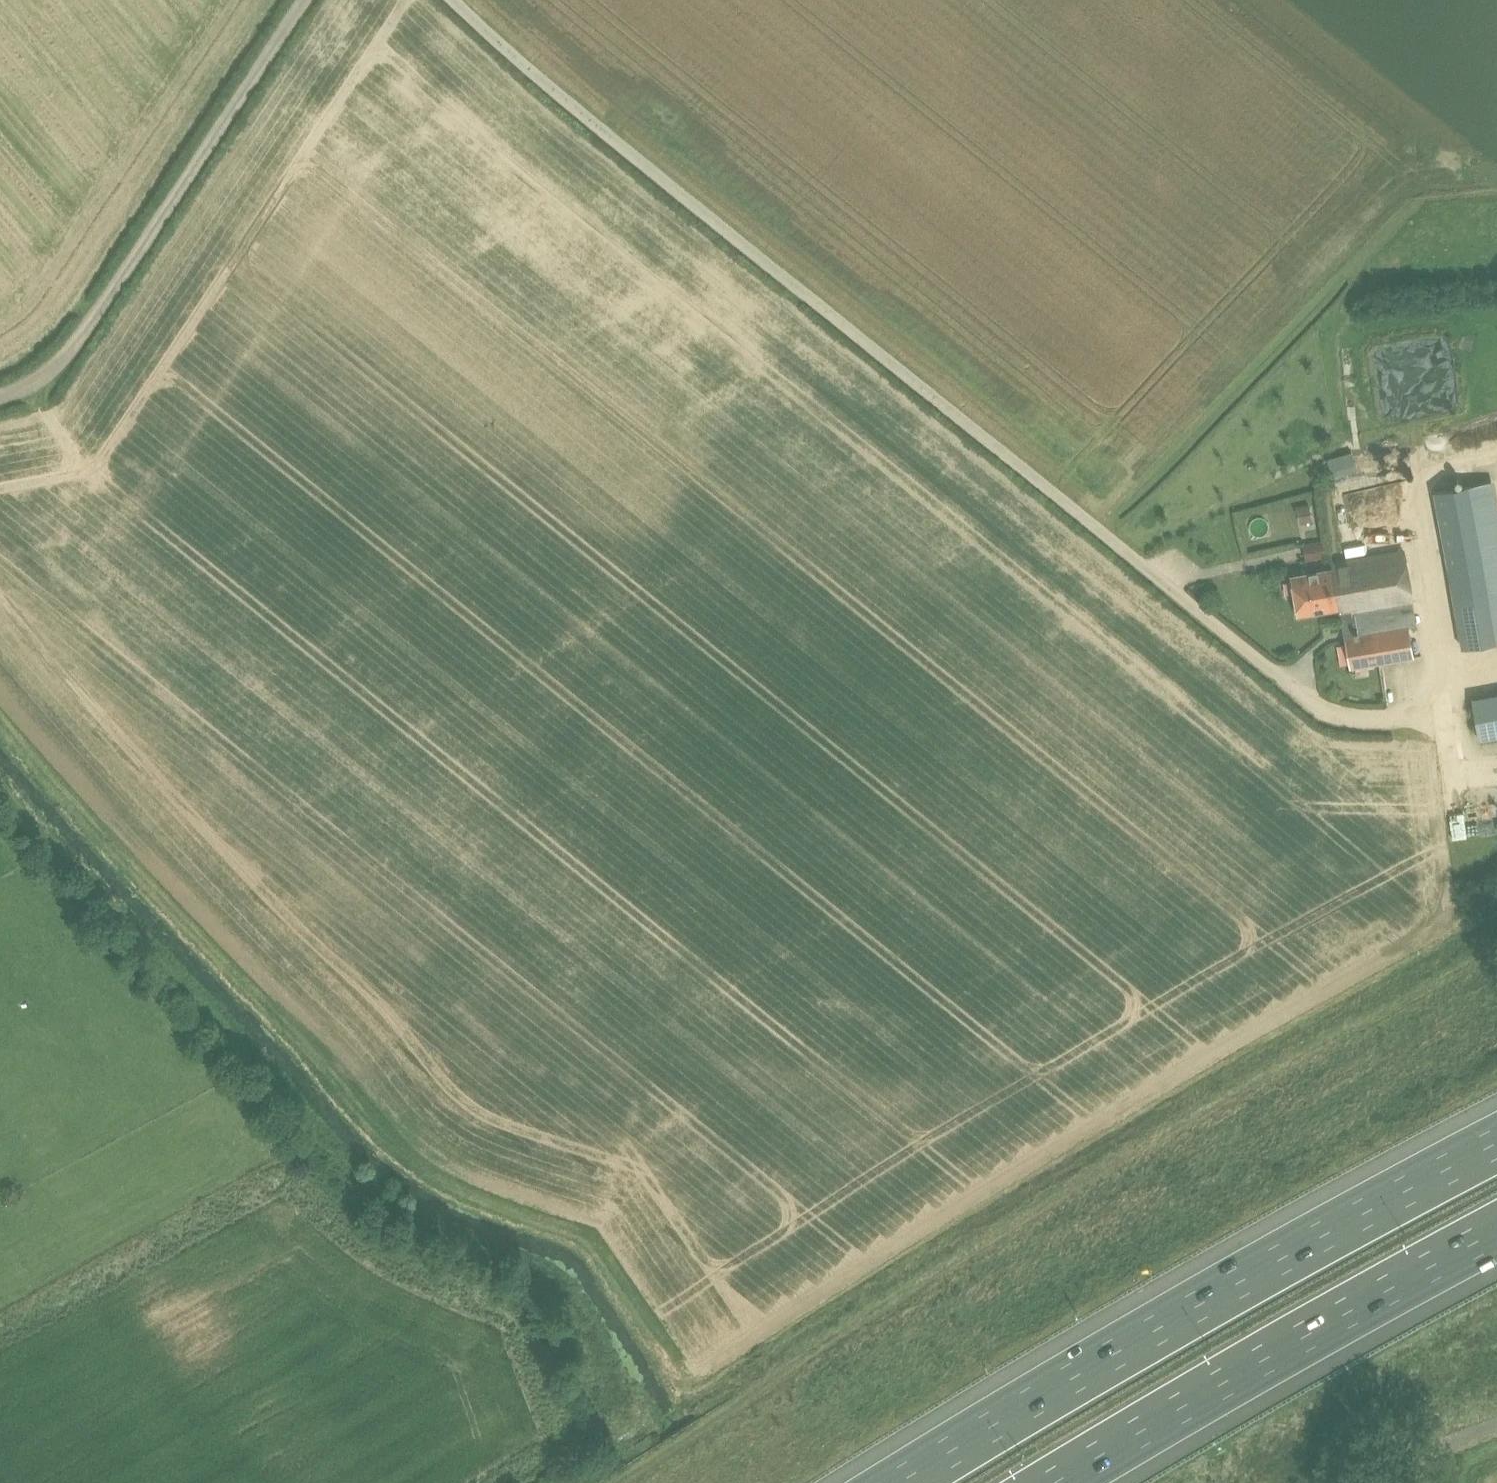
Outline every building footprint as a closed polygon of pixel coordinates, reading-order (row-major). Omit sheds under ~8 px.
[(1357,469),(1352,452),(1327,459),(1332,476),(1357,469)] [(1463,648),(1496,642),(1496,485),(1496,479),(1434,491),(1463,648)] [(1323,540),(1303,544),(1306,561),(1326,558),(1323,540)] [(1408,627),(1422,624),(1419,599),(1413,600),(1404,551),(1332,564),(1332,568),(1291,575),(1298,615),(1339,608),(1350,667),(1413,656),(1408,627)] [(1472,696),(1480,740),(1496,736),(1496,692),(1472,696)]
